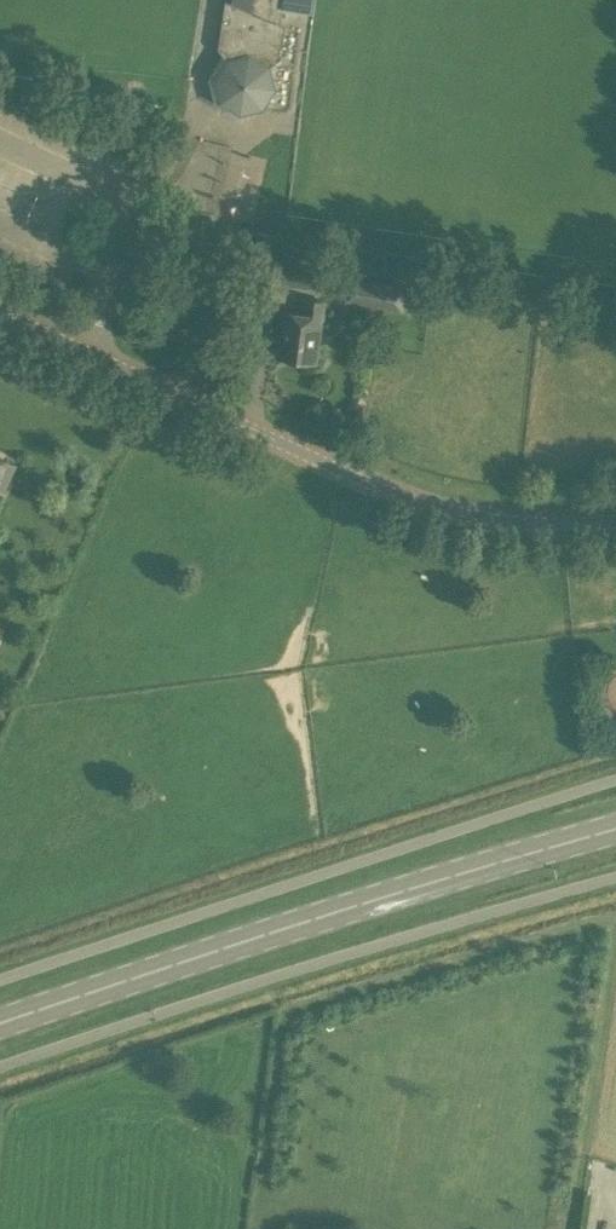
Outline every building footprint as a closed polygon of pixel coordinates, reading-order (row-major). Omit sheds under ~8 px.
[(313,0),(253,0),(252,11),(227,0),(226,0),(219,48),(226,58),(214,79),(220,102),(241,115),(264,109),(277,88),(271,65),(281,58),(286,26),(281,23),(283,7),(311,12),(313,0)] [(214,223),(202,220),(198,238),(210,240),(214,223)] [(225,243),(237,246),(241,228),(228,226),(225,243)] [(263,256),(258,291),(283,294),(284,283),(315,288),(318,264),(263,256)] [(407,284),(348,274),(344,301),(403,310),(407,284)] [(279,356),(316,361),(324,301),(303,298),(301,313),(285,311),(279,356)] [(3,490),(14,464),(0,457),(0,488),(3,490)]
